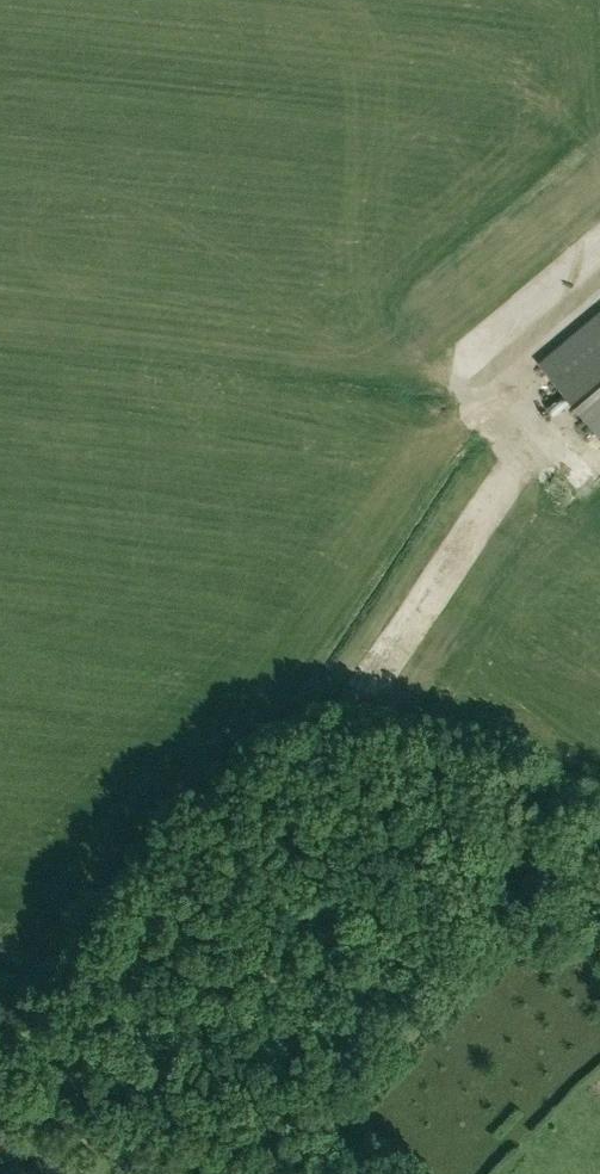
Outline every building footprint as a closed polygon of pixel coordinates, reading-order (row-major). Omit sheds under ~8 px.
[(542,365),(599,433),(599,315),(542,365)]
